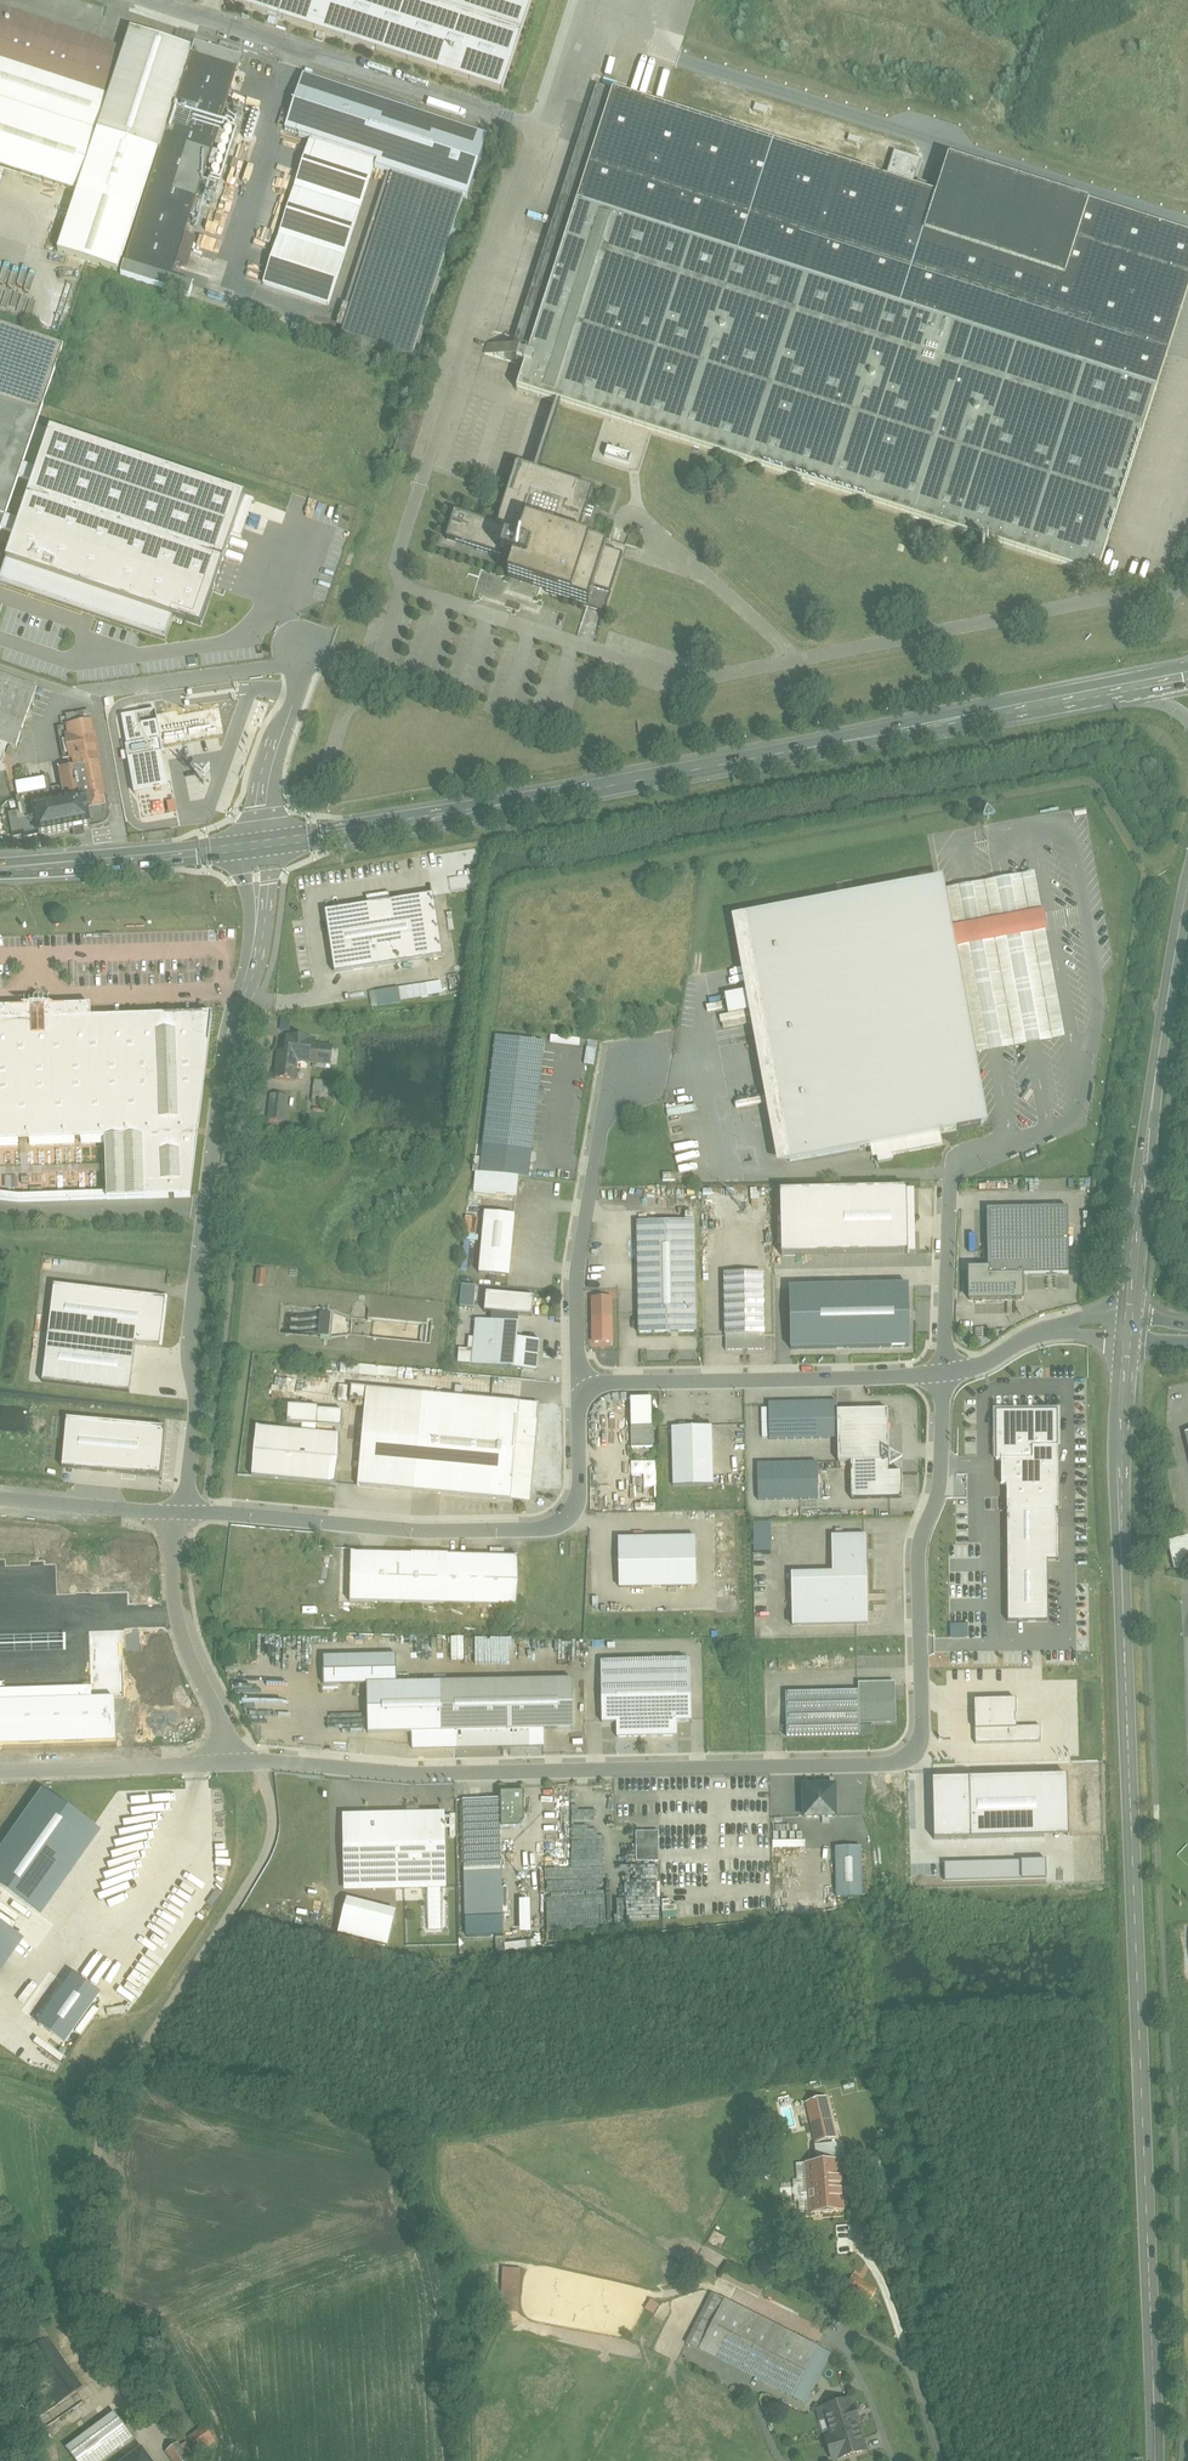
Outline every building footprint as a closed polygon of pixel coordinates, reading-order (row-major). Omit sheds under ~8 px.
[(236,3),(503,91),(533,0),(237,0),(236,3)] [(98,132),(126,48),(0,7),(0,100),(98,132)] [(192,50),(132,30),(126,48),(98,132),(158,152),(192,50)] [(211,45),(196,41),(192,50),(193,50),(191,55),(206,60),(211,45)] [(243,55),(211,45),(206,60),(238,70),(243,55)] [(191,55),(122,276),(190,297),(194,286),(173,279),(235,81),(238,70),(206,60),(191,55)] [(486,134),(303,75),(284,132),(311,141),(377,162),(374,169),(394,175),(465,199),(486,134)] [(613,92),(602,89),(522,339),(533,343),(525,366),(518,390),(1098,576),(1187,295),(1187,236),(949,159),(937,196),(613,92)] [(0,100),(0,167),(79,192),(139,212),(158,152),(98,132),(0,100)] [(311,141),(264,284),(330,306),(374,169),(377,162),(311,141)] [(465,199),(394,175),(340,339),(412,363),(465,199)] [(139,212),(79,192),(59,252),(119,272),(139,212)] [(207,296),(196,292),(193,299),(205,302),(207,296)] [(2,530),(24,464),(65,345),(0,323),(0,399),(20,406),(0,465),(0,534),(2,530)] [(528,356),(489,343),(486,354),(525,366),(528,356)] [(0,399),(0,465),(20,406),(0,399)] [(393,456),(411,461),(425,416),(407,411),(393,456)] [(24,464),(2,530),(15,534),(0,580),(0,584),(166,640),(174,617),(202,627),(246,496),(51,430),(37,469),(24,464)] [(617,461),(627,464),(630,456),(620,453),(617,461)] [(593,491),(517,467),(496,529),(455,516),(447,541),(551,575),(546,591),(605,610),(623,555),(577,541),(593,491)] [(0,674),(0,690),(33,701),(38,687),(0,674)] [(0,690),(0,741),(8,744),(17,747),(33,701),(0,690)] [(164,753),(156,710),(121,716),(129,758),(128,759),(134,794),(168,788),(162,754),(164,753)] [(90,713),(68,717),(69,726),(93,722),(90,713)] [(69,726),(63,728),(69,759),(70,759),(72,768),(101,762),(93,722),(69,726)] [(72,768),(61,770),(61,769),(60,770),(63,787),(52,789),(52,792),(18,799),(20,812),(8,814),(13,837),(25,835),(25,837),(39,834),(39,835),(75,829),(75,831),(76,831),(77,835),(84,834),(83,830),(84,830),(84,827),(91,826),(91,824),(101,823),(103,822),(105,820),(106,819),(107,818),(107,817),(108,816),(108,814),(108,813),(107,806),(108,806),(108,805),(101,762),(72,768)] [(1087,809),(1075,811),(1076,818),(1088,815),(1087,809)] [(1035,874),(947,890),(977,1056),(1065,1039),(1035,874)] [(937,880),(745,915),(779,1101),(785,1130),(785,1132),(779,1133),(782,1148),(788,1147),(791,1162),(876,1146),(932,1136),(982,1126),(937,880)] [(368,906),(326,912),(335,974),(443,957),(433,895),(391,902),(390,893),(367,897),(368,906)] [(427,984),(399,988),(401,1001),(429,997),(427,984)] [(399,988),(377,992),(379,1006),(401,1003),(401,1001),(399,988)] [(753,990),(726,995),(730,1014),(757,1009),(753,990)] [(100,1141),(103,1201),(191,1197),(213,1015),(96,1019),(92,1019),(92,1007),(53,1008),(50,1008),(45,1003),(33,1003),(28,1009),(25,1009),(13,1009),(0,1010),(0,1144),(100,1141)] [(312,1040),(289,1037),(287,1053),(300,1054),(299,1063),(309,1064),(310,1062),(308,1061),(310,1045),(312,1045),(312,1040)] [(544,1043),(495,1038),(483,1144),(532,1150),(544,1043)] [(312,1045),(310,1045),(308,1061),(310,1062),(332,1064),(334,1048),(312,1045)] [(287,1053),(280,1052),(276,1079),(296,1081),(299,1063),(300,1054),(287,1053)] [(330,1082),(315,1080),(313,1102),(327,1104),(330,1082)] [(1034,1093),(1029,1090),(1022,1099),(1027,1103),(1034,1093)] [(289,1097),(272,1096),(269,1119),(286,1121),(289,1097)] [(779,1101),(766,1104),(772,1133),(785,1130),(779,1101)] [(932,1136),(876,1146),(879,1164),(894,1161),(893,1155),(934,1147),(932,1136)] [(908,1189),(774,1193),(776,1257),(910,1254),(908,1189)] [(1069,1208),(988,1209),(989,1273),(989,1276),(1027,1275),(1070,1275),(1069,1208)] [(516,1216),(486,1213),(480,1274),(510,1277),(516,1216)] [(695,1222),(638,1223),(638,1240),(696,1239),(695,1222)] [(696,1239),(638,1240),(639,1314),(697,1313),(696,1239)] [(266,1271),(258,1271),(256,1285),(265,1286),(266,1271)] [(989,1276),(989,1273),(970,1273),(971,1305),(1028,1303),(1027,1275),(989,1276)] [(764,1276),(724,1276),(727,1336),(765,1335),(764,1276)] [(478,1286),(463,1285),(461,1307),(476,1309),(478,1286)] [(909,1286),(790,1288),(792,1350),(910,1348),(909,1286)] [(168,1302),(54,1288),(49,1333),(136,1344),(162,1347),(168,1302)] [(612,1298),(594,1299),(594,1342),(613,1342),(612,1298)] [(697,1313),(639,1314),(640,1332),(697,1331),(697,1313)] [(518,1324),(477,1320),(472,1365),(513,1369),(516,1338),(518,1324)] [(136,1344),(49,1333),(43,1383),(130,1393),(136,1344)] [(765,1335),(727,1336),(727,1351),(765,1350),(765,1335)] [(540,1341),(516,1338),(513,1369),(538,1371),(540,1341)] [(350,1387),(341,1386),(339,1400),(348,1401),(350,1387)] [(540,1405),(352,1387),(351,1400),(366,1402),(358,1486),(516,1501),(523,1500),(529,1496),(532,1492),(533,1487),(540,1405)] [(653,1402),(633,1402),(633,1449),(653,1449),(653,1402)] [(770,1440),(838,1437),(837,1412),(837,1402),(769,1404),(770,1440)] [(288,1424),(318,1426),(319,1410),(319,1408),(289,1406),(288,1424)] [(344,1412),(319,1410),(318,1426),(342,1428),(344,1412)] [(888,1411),(837,1412),(838,1437),(838,1463),(851,1462),(889,1461),(888,1411)] [(1058,1411),(996,1412),(997,1439),(993,1439),(994,1447),(997,1447),(997,1461),(1002,1461),(1034,1460),(1034,1448),(1058,1448),(1059,1448),(1058,1411)] [(162,1428),(63,1419),(58,1468),(158,1476),(162,1428)] [(713,1426),(673,1427),(674,1486),(714,1485),(713,1426)] [(341,1435),(257,1427),(253,1477),(336,1484),(341,1435)] [(1034,1460),(1002,1461),(1002,1485),(1007,1485),(1008,1622),(1048,1622),(1048,1562),(1059,1561),(1058,1448),(1034,1448),(1034,1460)] [(889,1473),(889,1461),(851,1462),(852,1500),(902,1499),(901,1473),(889,1473)] [(643,1487),(656,1487),(656,1462),(643,1462),(643,1487)] [(820,1464),(760,1465),(760,1502),(820,1502),(820,1464)] [(770,1552),(770,1522),(753,1522),(753,1552),(770,1552)] [(869,1624),(867,1535),(832,1536),(833,1573),(792,1573),(793,1626),(869,1624)] [(1169,1542),(1174,1568),(1187,1566),(1187,1542),(1187,1538),(1169,1542)] [(696,1541),(620,1541),(620,1591),(696,1591),(696,1541)] [(450,1555),(352,1552),(351,1602),(449,1605),(450,1555)] [(515,1557),(450,1555),(449,1605),(514,1606),(515,1557)] [(967,1638),(967,1625),(949,1625),(949,1638),(967,1638)] [(462,1638),(450,1638),(450,1660),(463,1659),(462,1638)] [(367,1684),(396,1683),(396,1655),(323,1657),(324,1685),(367,1684)] [(691,1672),(602,1673),(603,1723),(617,1723),(618,1738),(678,1736),(677,1722),(692,1721),(691,1672)] [(396,1683),(367,1684),(368,1734),(412,1733),(529,1730),(572,1730),(571,1680),(396,1683)] [(893,1685),(859,1686),(859,1691),(860,1691),(860,1724),(872,1724),(872,1722),(894,1721),(893,1685)] [(91,1698),(91,1687),(0,1690),(0,1701),(91,1698)] [(859,1691),(787,1693),(787,1736),(861,1734),(860,1724),(860,1691),(859,1691)] [(114,1697),(91,1698),(0,1701),(0,1744),(115,1740),(114,1697)] [(975,1701),(976,1744),(1041,1742),(1040,1727),(1017,1728),(1016,1700),(975,1701)] [(529,1730),(412,1733),(413,1749),(529,1747),(529,1730)] [(1065,1775),(928,1779),(929,1839),(1066,1835),(1065,1775)] [(836,1817),(835,1786),(805,1787),(805,1817),(836,1817)] [(40,1788),(0,1845),(0,1886),(39,1913),(98,1829),(40,1788)] [(524,1796),(501,1797),(501,1799),(502,1827),(511,1827),(511,1815),(525,1815),(524,1796)] [(502,1827),(501,1799),(463,1800),(466,1915),(503,1914),(502,1827)] [(403,1808),(403,1815),(344,1816),(345,1891),(426,1888),(440,1888),(446,1888),(445,1814),(417,1814),(417,1808),(403,1808)] [(659,1832),(644,1832),(644,1840),(637,1840),(637,1847),(622,1847),(623,1862),(660,1862),(659,1832)] [(863,1897),(862,1847),(836,1848),(837,1897),(863,1897)] [(545,1887),(547,1930),(608,1928),(608,1910),(599,1911),(598,1896),(569,1897),(569,1890),(577,1889),(577,1886),(545,1887)] [(426,1888),(427,1929),(441,1929),(440,1888),(426,1888)] [(346,1908),(394,1920),(396,1911),(348,1899),(346,1908)] [(517,1901),(518,1933),(530,1933),(529,1900),(517,1901)] [(339,1933),(388,1945),(394,1920),(346,1908),(339,1933)] [(501,1918),(464,1919),(464,1936),(502,1936),(501,1918)] [(0,1922),(0,1968),(22,1937),(0,1922)] [(111,1944),(102,1949),(105,1954),(100,1956),(104,1965),(118,1958),(111,1944)] [(72,1972),(35,2021),(63,2041),(99,1992),(72,1972)] [(15,2010),(21,2014),(32,2002),(27,1997),(15,2010)] [(826,2096),(808,2101),(817,2143),(835,2138),(826,2096)] [(840,2159),(809,2161),(812,2206),(843,2204),(840,2159)] [(836,2225),(838,2252),(853,2252),(851,2224),(836,2225)] [(766,2284),(726,2263),(717,2278),(757,2299),(766,2284)] [(520,2268),(503,2268),(502,2311),(519,2311),(520,2268)] [(878,2289),(853,2275),(847,2286),(872,2299),(878,2289)] [(40,2289),(27,2293),(29,2300),(31,2299),(41,2296),(40,2289)] [(830,2354),(713,2295),(688,2343),(805,2402),(830,2354)] [(39,2297),(31,2299),(35,2314),(43,2312),(39,2297)] [(653,2314),(658,2305),(649,2301),(644,2310),(653,2314)] [(41,2327),(18,2344),(25,2354),(42,2342),(48,2337),(41,2327)] [(77,2391),(42,2342),(25,2354),(60,2404),(77,2391)] [(850,2400),(824,2408),(833,2436),(827,2438),(833,2459),(839,2457),(840,2458),(865,2450),(856,2422),(859,2421),(854,2407),(852,2408),(850,2400)] [(67,2448),(77,2460),(103,2460),(134,2438),(115,2413),(67,2448)] [(206,2426),(190,2438),(200,2453),(216,2441),(206,2426)] [(179,2444),(167,2452),(173,2460),(188,2460),(190,2459),(179,2444)] [(141,2448),(124,2460),(151,2460),(149,2458),(149,2459),(141,2448)]
